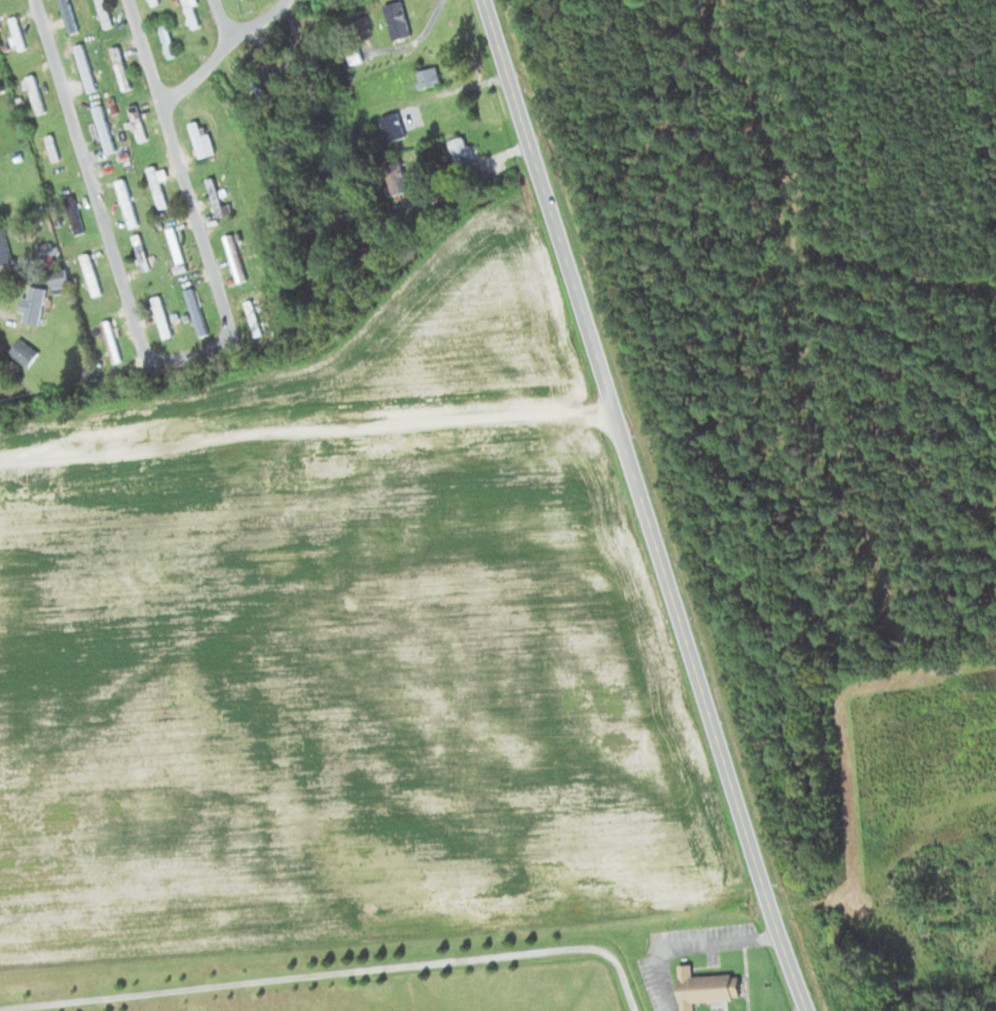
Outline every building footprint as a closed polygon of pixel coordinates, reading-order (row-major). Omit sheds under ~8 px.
[(67,0),(59,0),(69,33),(77,31),(67,0)] [(104,0),(94,0),(102,27),(111,24),(104,0)] [(196,0),(182,0),(191,27),(198,24),(192,5),(197,3),(196,0)] [(399,0),(395,0),(381,5),(394,40),(412,34),(399,0)] [(6,17),(17,49),(25,47),(14,15),(6,17)] [(168,57),(175,54),(163,22),(156,25),(168,57)] [(95,88),(81,42),(72,45),(86,90),(95,88)] [(109,47),(120,89),(129,87),(118,45),(109,47)] [(360,59),(357,48),(348,51),(351,61),(360,59)] [(415,68),(416,86),(438,84),(437,66),(415,68)] [(21,78),(38,112),(46,108),(30,73),(21,78)] [(92,105),(105,153),(114,150),(101,102),(92,105)] [(126,106),(138,140),(146,137),(134,103),(126,106)] [(379,114),(386,144),(402,140),(395,110),(379,114)] [(209,153),(199,118),(188,121),(197,156),(209,153)] [(56,159),(53,133),(46,134),(48,160),(56,159)] [(473,141),(465,143),(462,134),(447,139),(455,163),(478,156),(473,141)] [(145,166),(158,207),(167,205),(153,164),(145,166)] [(205,178),(215,217),(224,214),(213,175),(205,178)] [(62,197),(73,235),(81,232),(69,195),(62,197)] [(166,228),(175,262),(183,260),(174,226),(166,228)] [(12,262),(2,228),(0,229),(0,265),(12,262)] [(223,235),(237,282),(245,279),(231,232),(223,235)] [(131,235),(141,269),(148,267),(139,233),(131,235)] [(34,245),(38,261),(53,256),(48,240),(34,245)] [(65,291),(65,271),(50,271),(50,291),(65,291)] [(184,289),(196,326),(204,323),(192,287),(184,289)] [(22,322),(42,322),(42,288),(22,288),(22,322)] [(171,335),(159,294),(150,297),(162,338),(171,335)] [(245,300),(251,335),(259,334),(253,299),(245,300)] [(99,321),(111,362),(120,359),(108,319),(99,321)] [(37,350),(17,338),(7,354),(27,367),(37,350)] [(689,964),(678,964),(680,1010),(691,1010),(691,1000),(739,998),(738,973),(689,975),(689,964)]
